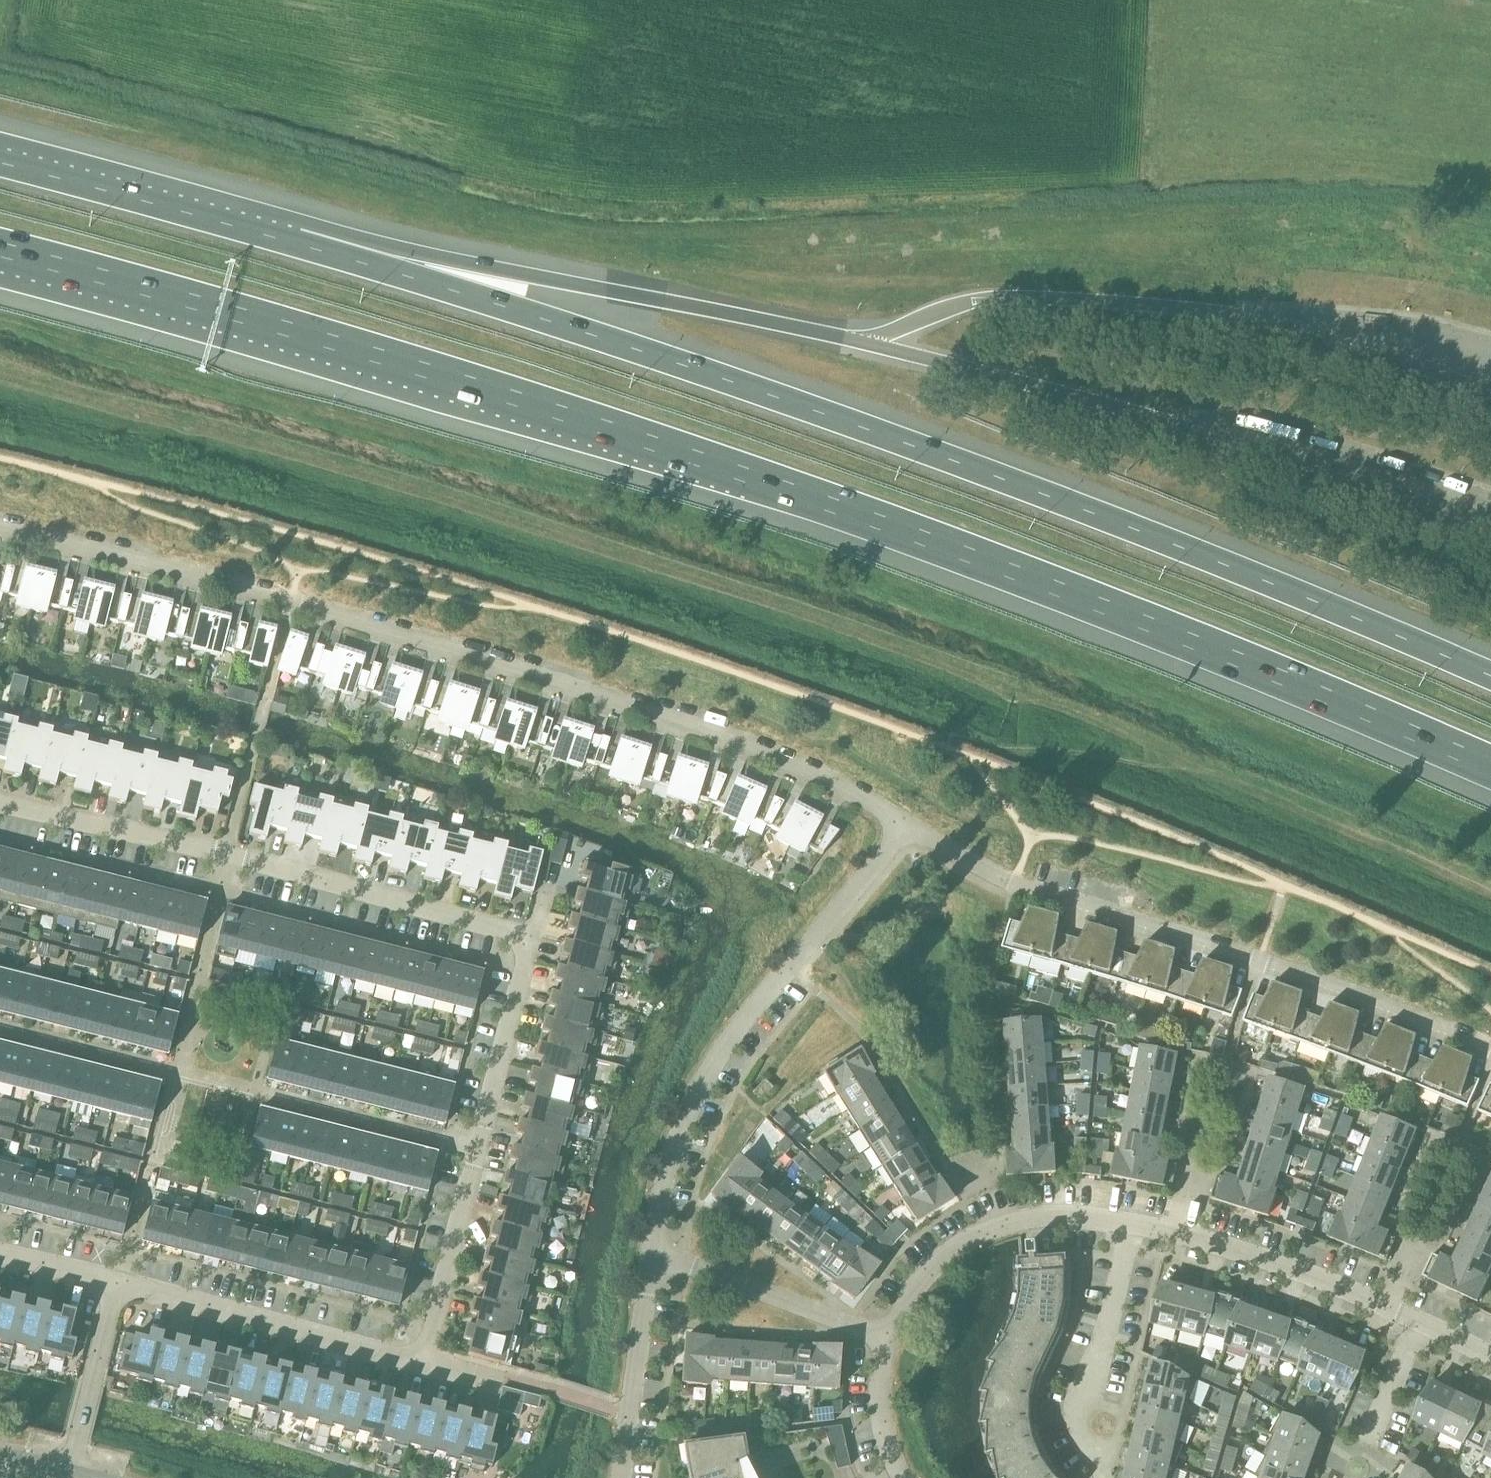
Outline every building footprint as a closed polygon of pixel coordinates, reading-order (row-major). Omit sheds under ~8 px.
[(4,595),(11,568),(0,566),(0,594),(4,595)] [(26,572),(11,568),(4,595),(20,599),(18,606),(31,610),(40,575),(27,572),(26,572)] [(54,578),(40,575),(31,610),(45,613),(47,605),(63,609),(69,583),(54,579),(54,578)] [(85,586),(69,583),(63,609),(78,613),(76,621),(90,624),(98,589),(85,586)] [(121,624),(127,597),(112,593),(98,589),(90,624),(103,628),(105,620),(121,624)] [(143,601),(127,597),(121,624),(136,627),(134,635),(148,639),(157,604),(143,600),(143,601)] [(170,607),(157,604),(148,639),(162,642),(164,634),(179,638),(186,611),(170,608),(170,607)] [(206,653),(215,618),(201,615),(186,611),(179,638),(194,642),(192,650),(206,653)] [(222,649),(237,652),(244,626),(229,622),(229,621),(215,618),(206,653),(220,656),(222,649)] [(259,630),(244,626),(237,652),(253,656),(251,664),(265,668),(274,633),(259,629),(259,630)] [(296,669),(312,674),(320,648),(305,643),(305,642),(291,638),(280,672),(294,677),(296,669)] [(335,652),(320,648),(312,674),(327,679),(324,686),(338,691),(349,656),(335,652)] [(362,661),(349,656),(338,691),(351,695),(354,687),(369,692),(377,666),(362,661)] [(392,671),(377,666),(369,692),(384,697),(381,705),(395,709),(406,675),(392,670),(392,671)] [(419,679),(406,675),(395,709),(408,713),(411,706),(426,710),(434,684),(419,679)] [(450,689),(434,684),(426,710),(441,715),(438,723),(452,727),(463,693),(450,689)] [(251,705),(255,693),(244,690),(241,702),(251,705)] [(476,697),(463,693),(452,727),(465,731),(468,724),(483,729),(491,702),(476,698),(476,697)] [(287,700),(274,696),(271,709),(284,713),(287,700)] [(506,707),(491,702),(483,729),(498,734),(496,741),(509,746),(520,711),(507,707),(506,707)] [(306,720),(309,708),(302,706),(298,717),(306,720)] [(534,716),(520,711),(509,746),(523,750),(525,742),(540,747),(548,721),(533,716),(534,716)] [(7,761),(16,726),(17,726),(19,720),(5,716),(3,722),(0,721),(0,759),(7,761)] [(563,726),(548,721),(540,747),(555,752),(553,760),(566,764),(577,729),(564,725),(563,726)] [(51,734),(52,735),(54,729),(39,725),(38,731),(17,726),(16,726),(7,761),(3,773),(21,778),(24,766),(41,770),(42,770),(51,734)] [(582,761),(597,765),(606,739),(591,734),(577,729),(566,764),(580,768),(582,761)] [(59,774),(76,779),(77,779),(86,743),(87,743),(88,738),(74,734),(73,740),(52,735),(51,734),(42,770),(41,770),(38,782),(56,786),(59,774)] [(621,744),(606,739),(597,765),(612,770),(610,778),(623,782),(634,748),(621,744)] [(121,752),(122,752),(123,746),(109,743),(108,749),(87,743),(86,743),(77,779),(76,779),(73,791),(91,795),(94,783),(111,788),(112,788),(121,752)] [(634,748),(623,782),(652,791),(654,784),(663,757),(648,753),(648,752),(634,748)] [(129,792),(146,796),(147,797),(156,761),(157,761),(158,755),(144,752),(143,758),(122,752),(121,752),(112,788),(111,788),(108,800),(126,804),(129,792)] [(678,762),(663,757),(654,784),(669,789),(667,796),(681,801),(691,766),(678,762)] [(164,801),(181,805),(182,805),(191,770),(192,770),(193,764),(179,760),(178,766),(157,761),(156,761),(147,797),(146,796),(143,808),(161,813),(164,801)] [(691,766),(681,801),(694,805),(696,797),(711,802),(721,776),(705,771),(691,766)] [(212,775),(192,770),(191,770),(182,805),(181,805),(178,817),(196,822),(199,810),(218,815),(222,798),(229,800),(233,781),(227,779),(228,773),(214,769),(212,775)] [(737,783),(721,776),(711,802),(726,808),(723,816),(736,821),(750,788),(737,782),(737,783)] [(297,797),(299,791),(285,787),(283,793),(254,786),(250,804),(249,805),(256,807),(251,826),(249,835),(266,840),(269,828),(287,832),(288,832),(297,797)] [(763,793),(750,788),(736,821),(749,826),(752,819),(767,825),(778,800),(763,794),(763,793)] [(304,836),(322,841),(331,805),(332,806),(334,800),(320,796),(318,802),(297,797),(288,832),(287,832),(284,844),(301,849),(304,836)] [(778,800),(767,825),(781,833),(777,840),(789,846),(806,814),(794,808),(793,808),(778,800)] [(246,803),(241,823),(251,826),(256,807),(249,805),(250,804),(246,803)] [(353,811),(332,806),(331,805),(322,841),(319,853),(336,857),(339,845),(357,850),(366,814),(367,814),(369,809),(355,805),(353,811)] [(374,854),(391,859),(392,859),(401,823),(402,823),(404,817),(389,814),(388,820),(367,814),(366,814),(357,850),(353,862),(371,866),(374,854)] [(819,821),(806,814),(789,846),(802,853),(806,846),(822,855),(839,832),(819,821)] [(436,832),(437,832),(438,826),(424,823),(423,828),(402,823),(401,823),(392,859),(391,859),(388,871),(406,875),(409,863),(426,867),(427,868),(436,832)] [(671,835),(670,835),(678,838),(678,837),(681,831),(673,828),(671,835)] [(471,841),(472,841),(473,835),(459,831),(458,837),(437,832),(436,832),(427,868),(426,867),(423,879),(441,884),(444,872),(461,876),(462,876),(471,841)] [(700,833),(696,845),(701,847),(705,835),(700,833)] [(567,842),(555,839),(549,862),(560,865),(567,842)] [(506,849),(507,850),(508,844),(494,840),(493,846),(472,841),(471,841),(462,876),(461,876),(458,888),(476,893),(479,881),(496,885),(497,885),(506,849)] [(497,885),(496,885),(493,897),(511,902),(514,889),(533,894),(543,853),(529,849),(528,855),(507,850),(506,849),(497,885)] [(0,851),(0,890),(9,853),(0,851)] [(9,853),(0,890),(0,901),(17,905),(29,858),(9,853)] [(49,863),(29,858),(17,905),(37,910),(49,863)] [(588,881),(585,893),(585,894),(632,906),(632,905),(635,893),(639,894),(642,881),(629,877),(631,870),(585,859),(580,879),(588,881)] [(37,910),(57,915),(69,868),(49,863),(37,910)] [(89,873),(69,868),(57,915),(77,920),(89,873)] [(108,878),(89,873),(77,920),(96,925),(108,878)] [(128,883),(108,878),(96,925),(117,930),(119,921),(128,883)] [(148,888),(128,883),(119,921),(138,926),(148,888)] [(168,893),(148,888),(138,926),(158,931),(168,893)] [(624,918),(628,919),(631,907),(632,907),(632,906),(585,894),(585,893),(577,891),(573,905),(581,907),(578,919),(621,930),(621,929),(624,918)] [(187,898),(168,893),(158,931),(178,936),(187,898)] [(207,903),(187,898),(178,936),(198,941),(207,903)] [(1003,948),(1033,956),(1045,911),(1030,907),(1021,927),(1011,925),(1012,920),(1011,920),(1003,948)] [(235,960),(238,951),(237,951),(246,913),(227,908),(215,955),(235,960)] [(1033,956),(1062,964),(1068,940),(1057,937),(1061,915),(1045,911),(1033,956)] [(266,918),(246,913),(237,951),(238,951),(257,956),(266,918)] [(0,928),(11,930),(14,919),(3,916),(0,928)] [(575,932),(572,944),(572,945),(609,955),(609,954),(612,942),(616,943),(619,931),(621,931),(621,930),(578,919),(570,917),(567,930),(575,932)] [(257,956),(254,968),(273,972),(276,961),(286,923),(266,918),(257,956)] [(25,922),(14,919),(11,930),(22,933),(25,922)] [(306,928),(286,923),(276,961),(296,966),(306,928)] [(1080,944),(1068,940),(1062,964),(1090,973),(1103,927),(1088,923),(1080,944)] [(1090,973),(1119,981),(1126,957),(1115,954),(1119,932),(1103,927),(1090,973)] [(325,933),(306,928),(296,966),(316,971),(325,933)] [(41,930),(40,938),(50,940),(52,933),(41,930)] [(52,933),(50,940),(61,943),(63,936),(52,933)] [(345,938),(325,933),(316,971),(336,976),(345,938)] [(7,947),(9,936),(0,934),(0,945),(7,947)] [(20,939),(9,936),(7,947),(18,950),(20,939)] [(79,948),(90,950),(93,939),(82,936),(79,948)] [(365,943),(345,938),(336,976),(355,981),(365,943)] [(104,942),(93,939),(90,950),(101,953),(104,942)] [(1119,981),(1148,990),(1160,945),(1146,940),(1136,960),(1126,957),(1119,981)] [(618,956),(609,954),(609,955),(572,945),(572,944),(564,942),(560,956),(568,958),(565,970),(565,971),(607,982),(608,981),(611,969),(615,970),(618,956)] [(35,954),(46,957),(49,946),(38,943),(35,954)] [(385,948),(365,943),(355,981),(375,986),(385,948)] [(1148,990),(1177,999),(1183,975),(1173,972),(1177,950),(1160,945),(1148,990)] [(60,949),(49,946),(46,957),(57,960),(60,949)] [(119,958),(130,960),(132,949),(121,946),(119,958)] [(405,953),(385,948),(375,986),(395,991),(405,953)] [(143,952),(132,949),(130,960),(140,963),(143,952)] [(667,969),(670,955),(655,951),(654,955),(651,965),(667,969)] [(75,964),(86,967),(89,956),(78,953),(75,964)] [(396,991),(394,1000),(411,1005),(414,996),(415,996),(424,958),(405,953),(395,991),(396,991)] [(152,954),(149,965),(170,970),(172,959),(152,954)] [(99,959),(89,956),(86,967),(97,970),(99,959)] [(444,963),(424,958),(415,996),(435,1001),(444,963)] [(1177,999),(1205,1008),(1218,963),(1204,959),(1194,978),(1183,975),(1177,999)] [(189,975),(192,964),(180,961),(177,972),(189,975)] [(114,974),(125,977),(128,966),(117,963),(114,974)] [(464,968),(444,963),(435,1001),(454,1006),(464,968)] [(1218,963),(1205,1008),(1234,1018),(1243,990),(1242,990),(1240,994),(1230,990),(1234,969),(1218,963)] [(139,969),(128,966),(125,977),(136,980),(139,969)] [(220,983),(223,971),(211,968),(208,980),(220,983)] [(484,973),(464,968),(454,1006),(474,1011),(484,973)] [(562,984),(559,995),(559,996),(601,1007),(601,1006),(604,994),(608,995),(612,982),(608,981),(607,982),(565,971),(565,970),(557,968),(554,981),(562,984)] [(1,971),(0,973),(0,1011),(11,1013),(20,976),(1,971)] [(165,987),(168,976),(157,973),(154,984),(165,987)] [(240,988),(243,976),(231,973),(228,985),(240,988)] [(40,981),(20,976),(11,1013),(31,1018),(40,981)] [(185,992),(187,981),(175,978),(173,989),(185,992)] [(31,1018),(50,1023),(60,986),(40,981),(31,1018)] [(257,993),(268,995),(271,983),(260,981),(257,993)] [(994,981),(992,989),(1008,994),(1010,985),(994,981)] [(1254,994),(1244,1022),(1273,1032),(1289,987),(1274,982),(1264,1002),(1254,998),(1255,994),(1254,994)] [(282,986),(271,983),(268,995),(279,998),(282,986)] [(80,991),(60,986),(50,1023),(70,1028),(80,991)] [(1029,1000),(1050,1006),(1054,992),(1054,990),(1039,986),(1036,993),(1032,992),(1029,1000)] [(1273,1032),(1301,1042),(1310,1018),(1299,1014),(1304,993),(1289,987),(1273,1032)] [(100,996),(80,991),(70,1028),(90,1033),(100,996)] [(296,1003),(307,1005),(310,994),(299,991),(296,1003)] [(1054,992),(1050,1006),(1059,1009),(1064,995),(1054,992)] [(559,996),(559,995),(551,993),(547,1007),(555,1009),(552,1021),(552,1022),(594,1033),(595,1032),(598,1020),(602,1021),(605,1007),(601,1006),(601,1007),(559,996)] [(321,997),(310,994),(307,1005),(318,1008),(321,997)] [(119,1001),(100,996),(90,1033),(110,1038),(119,1001)] [(139,1006),(119,1001),(110,1038),(130,1043),(139,1006)] [(336,1013),(347,1015),(350,1004),(338,1001),(336,1013)] [(1321,1022),(1310,1018),(1301,1042),(1330,1052),(1346,1008),(1331,1002),(1321,1022)] [(360,1007),(350,1004),(347,1015),(357,1018),(360,1007)] [(159,1011),(139,1006),(130,1043),(149,1048),(159,1011)] [(295,1020),(298,1009),(286,1006),(283,1017),(295,1020)] [(1330,1052),(1358,1063),(1366,1039),(1355,1035),(1361,1013),(1346,1008),(1330,1052)] [(1091,1018),(1108,1023),(1110,1015),(1093,1010),(1091,1018)] [(179,1016),(159,1011),(149,1048),(169,1053),(179,1016)] [(314,1025),(317,1014),(306,1011),(303,1022),(314,1025)] [(375,1023),(386,1025),(389,1014),(378,1011),(375,1023)] [(400,1017),(389,1014),(386,1025),(397,1028),(400,1017)] [(1121,1018),(1110,1015),(1108,1023),(1118,1026),(1121,1018)] [(331,1029),(342,1032),(345,1021),(334,1018),(331,1029)] [(549,1035),(546,1047),(588,1058),(588,1057),(591,1046),(595,1046),(599,1033),(595,1032),(594,1033),(552,1022),(552,1021),(544,1019),(541,1033),(549,1035)] [(1006,1029),(1007,1045),(1042,1042),(1041,1020),(1007,1022),(1008,1029),(1006,1029)] [(356,1024),(345,1021),(342,1032),(353,1035),(356,1024)] [(415,1033),(426,1035),(429,1024),(418,1021),(415,1033)] [(439,1027),(429,1024),(426,1035),(437,1038),(439,1027)] [(1086,1024),(1083,1034),(1095,1037),(1098,1027),(1086,1024)] [(1377,1043),(1366,1039),(1358,1063),(1386,1074),(1402,1029),(1388,1024),(1377,1043)] [(1161,1044),(1165,1030),(1149,1026),(1145,1041),(1161,1044)] [(371,1039),(382,1042),(385,1031),(374,1028),(371,1039)] [(623,1040),(632,1042),(635,1030),(626,1028),(623,1040)] [(1386,1074),(1414,1085),(1422,1061),(1412,1057),(1417,1035),(1402,1029),(1386,1074)] [(396,1034),(385,1031),(382,1042),(393,1045),(396,1034)] [(465,1045),(468,1034),(456,1031),(453,1042),(465,1045)] [(410,1050),(421,1052),(424,1041),(413,1038),(410,1050)] [(1227,1042),(1214,1039),(1210,1054),(1223,1056),(1227,1042)] [(268,1078),(287,1083),(297,1046),(277,1041),(268,1078)] [(435,1044),(424,1041),(421,1052),(432,1055),(435,1044)] [(1010,1061),(1010,1067),(1044,1064),(1042,1042),(1007,1045),(1009,1061),(1010,1061)] [(3,1044),(0,1056),(0,1084),(13,1087),(23,1049),(3,1044)] [(592,1058),(588,1057),(588,1058),(546,1047),(538,1044),(534,1058),(542,1060),(539,1072),(539,1073),(581,1084),(582,1083),(585,1071),(589,1072),(592,1058)] [(317,1051),(297,1046),(287,1083),(307,1088),(317,1051)] [(1414,1085),(1442,1096),(1459,1052),(1444,1046),(1433,1065),(1422,1061),(1414,1085)] [(1141,1047),(1136,1069),(1172,1077),(1173,1071),(1174,1071),(1177,1054),(1141,1047)] [(461,1062),(464,1051),(452,1048),(449,1059),(461,1062)] [(836,1094),(837,1094),(836,1093),(868,1073),(869,1074),(873,1071),(860,1051),(856,1053),(853,1048),(826,1065),(829,1070),(823,1074),(836,1094)] [(1249,1052),(1238,1048),(1234,1060),(1246,1063),(1249,1052)] [(43,1054),(23,1049),(13,1087),(33,1092),(43,1054)] [(1082,1050),(1081,1061),(1093,1061),(1094,1051),(1082,1050)] [(307,1088),(327,1093),(336,1056),(317,1051),(307,1088)] [(1098,1052),(1098,1062),(1110,1063),(1111,1053),(1098,1052)] [(1480,1080),(1479,1080),(1477,1084),(1468,1080),(1473,1058),(1459,1052),(1442,1096),(1469,1107),(1480,1080)] [(33,1092),(53,1097),(62,1059),(43,1054),(33,1092)] [(327,1093),(347,1098),(356,1061),(336,1056),(327,1093)] [(82,1064),(62,1059),(53,1097),(73,1102),(82,1064)] [(1276,1073),(1279,1065),(1277,1064),(1263,1060),(1261,1068),(1276,1073)] [(347,1098),(366,1103),(376,1066),(356,1061),(347,1098)] [(1081,1061),(1080,1070),(1092,1071),(1093,1061),(1081,1061)] [(1109,1073),(1110,1063),(1098,1062),(1097,1073),(1109,1073)] [(102,1070),(82,1064),(73,1102),(92,1107),(102,1070)] [(1010,1072),(1011,1088),(1046,1085),(1044,1064),(1010,1067),(1011,1072),(1010,1072)] [(1292,1069),(1289,1077),(1305,1081),(1307,1074),(1309,1069),(1294,1064),(1292,1069)] [(396,1071),(376,1066),(366,1103),(386,1108),(396,1071)] [(1136,1069),(1132,1091),(1169,1098),(1172,1083),(1171,1082),(1172,1077),(1136,1069)] [(122,1075),(102,1070),(92,1107),(112,1112),(122,1075)] [(536,1086),(533,1098),(533,1099),(575,1109),(578,1097),(582,1098),(586,1084),(582,1083),(581,1084),(539,1073),(539,1072),(531,1070),(528,1084),(536,1086)] [(386,1108),(406,1113),(415,1076),(396,1071),(386,1108)] [(871,1078),(869,1074),(868,1073),(836,1093),(837,1094),(848,1111),(880,1090),(872,1077),(871,1078)] [(142,1080),(122,1075),(112,1112),(132,1117),(142,1080)] [(406,1113),(426,1119),(435,1081),(415,1076),(406,1113)] [(1267,1095),(1265,1101),(1297,1111),(1304,1089),(1270,1078),(1265,1095),(1267,1095)] [(161,1085),(142,1080),(132,1117),(152,1122),(161,1085)] [(765,1080),(751,1093),(760,1102),(774,1088),(765,1080)] [(1345,1095),(1350,1083),(1341,1080),(1336,1091),(1345,1095)] [(455,1086),(435,1081),(426,1119),(445,1124),(455,1086)] [(1478,1111),(1490,1116),(1490,1089),(1490,1085),(1490,1084),(1478,1111)] [(1013,1104),(1014,1110),(1047,1107),(1046,1085),(1011,1088),(1012,1104),(1013,1104)] [(848,1111),(859,1129),(891,1109),(888,1105),(889,1104),(880,1090),(848,1111)] [(1132,1091),(1128,1112),(1163,1119),(1164,1113),(1166,1113),(1169,1098),(1132,1091)] [(1078,1094),(1078,1103),(1090,1104),(1091,1095),(1078,1094)] [(579,1110),(575,1109),(533,1099),(533,1098),(525,1096),(521,1109),(529,1112),(526,1123),(526,1124),(568,1135),(569,1134),(572,1122),(576,1123),(579,1110)] [(1095,1096),(1094,1106),(1106,1108),(1107,1097),(1095,1096)] [(1377,1097),(1374,1106),(1381,1108),(1384,1100),(1377,1097)] [(4,1122),(7,1111),(8,1111),(10,1101),(0,1099),(0,1121),(4,1122)] [(1291,1131),(1297,1111),(1265,1101),(1263,1106),(1262,1106),(1257,1121),(1291,1131)] [(1078,1103),(1077,1114),(1089,1115),(1090,1104),(1078,1103)] [(1106,1117),(1106,1108),(1094,1106),(1094,1116),(1106,1117)] [(1013,1116),(1014,1131),(1049,1128),(1047,1107),(1014,1110),(1014,1115),(1013,1116)] [(250,1147),(270,1152),(280,1114),(260,1109),(250,1147)] [(894,1114),(891,1109),(859,1129),(870,1148),(903,1127),(895,1114),(894,1114)] [(1323,1117),(1335,1121),(1338,1112),(1326,1109),(1323,1117)] [(773,1119),(784,1129),(792,1120),(782,1110),(773,1119)] [(8,1111),(7,1111),(4,1122),(15,1125),(18,1113),(8,1111)] [(1162,1125),(1163,1119),(1128,1112),(1124,1133),(1161,1140),(1164,1125),(1162,1125)] [(299,1119),(280,1114),(270,1152),(290,1157),(299,1119)] [(1342,1114),(1339,1123),(1350,1127),(1354,1118),(1347,1116),(1343,1114),(1342,1114)] [(1331,1132),(1335,1121),(1323,1117),(1320,1128),(1331,1132)] [(1384,1117),(1375,1138),(1406,1151),(1409,1145),(1410,1146),(1416,1130),(1384,1117)] [(36,1118),(33,1129),(44,1132),(47,1121),(36,1118)] [(765,1118),(757,1128),(777,1146),(785,1136),(765,1118)] [(290,1157),(309,1162),(319,1124),(299,1119),(290,1157)] [(792,1120),(784,1129),(791,1136),(799,1127),(792,1120)] [(47,1121),(44,1132),(55,1135),(58,1123),(47,1121)] [(523,1137),(520,1149),(520,1150),(562,1160),(565,1148),(569,1149),(573,1135),(569,1134),(568,1135),(526,1124),(526,1123),(518,1121),(515,1135),(523,1137)] [(1254,1136),(1252,1142),(1284,1152),(1291,1131),(1257,1121),(1253,1136),(1254,1136)] [(1347,1137),(1350,1127),(1339,1123),(1336,1133),(1347,1137)] [(309,1162),(329,1167),(339,1129),(319,1124),(309,1162)] [(1440,1132),(1449,1135),(1456,1138),(1459,1130),(1443,1124),(1440,1132)] [(870,1148),(882,1166),(914,1146),(911,1141),(912,1141),(903,1127),(870,1148)] [(14,1130),(3,1128),(0,1139),(11,1141),(14,1130)] [(73,1139),(83,1142),(86,1131),(76,1128),(73,1139)] [(1017,1147),(1017,1151),(1017,1153),(1051,1150),(1051,1149),(1049,1128),(1014,1131),(1015,1147),(1017,1147)] [(329,1167),(349,1172),(359,1135),(339,1129),(329,1167)] [(97,1133),(86,1131),(83,1142),(95,1145),(97,1133)] [(1120,1154),(1147,1160),(1155,1161),(1155,1160),(1156,1156),(1157,1156),(1161,1140),(1124,1133),(1120,1153),(1120,1154)] [(1465,1142),(1480,1149),(1481,1149),(1485,1140),(1469,1133),(1465,1142)] [(29,1146),(40,1149),(42,1138),(32,1135),(29,1146)] [(349,1172),(369,1177),(378,1139),(359,1135),(349,1172)] [(792,1144),(785,1136),(777,1146),(784,1152),(792,1144)] [(1087,1138),(1075,1137),(1074,1148),(1087,1149),(1087,1138)] [(53,1140),(42,1138),(40,1149),(51,1152),(53,1140)] [(123,1152),(126,1141),(115,1138),(112,1149),(123,1152)] [(1092,1138),(1091,1148),(1103,1150),(1104,1139),(1092,1138)] [(1404,1156),(1406,1151),(1375,1138),(1367,1158),(1400,1171),(1405,1156),(1404,1156)] [(398,1144),(378,1139),(369,1177),(388,1182),(398,1144)] [(185,1150),(186,1146),(182,1145),(183,1144),(174,1141),(173,1145),(174,1145),(172,1154),(180,1156),(179,1157),(183,1158),(186,1150),(185,1150)] [(1284,1152),(1252,1142),(1250,1148),(1249,1147),(1244,1162),(1278,1172),(1284,1152)] [(143,1157),(146,1146),(134,1143),(131,1154),(143,1157)] [(388,1182),(408,1187),(418,1150),(398,1144),(388,1182)] [(815,1159),(824,1151),(816,1144),(808,1152),(815,1159)] [(68,1156),(79,1159),(82,1148),(71,1145),(68,1156)] [(893,1184),(926,1164),(918,1150),(917,1151),(914,1146),(882,1166),(893,1184)] [(516,1163),(513,1174),(513,1175),(556,1186),(556,1185),(559,1173),(563,1174),(566,1161),(562,1160),(520,1150),(520,1149),(512,1147),(508,1161),(516,1163)] [(93,1150),(82,1148),(79,1159),(90,1162),(93,1150)] [(1055,1148),(1051,1149),(1051,1150),(1017,1153),(1017,1151),(1008,1152),(1010,1176),(1057,1172),(1055,1148)] [(1103,1157),(1103,1150),(1091,1148),(1090,1156),(1103,1157)] [(1312,1149),(1309,1159),(1320,1163),(1324,1153),(1312,1149)] [(438,1154),(418,1150),(408,1187),(428,1192),(438,1154)] [(824,1151),(815,1159),(832,1175),(840,1166),(825,1151),(824,1151)] [(802,1152),(793,1161),(808,1176),(816,1166),(802,1152)] [(1113,1176),(1143,1182),(1147,1160),(1120,1154),(1120,1153),(1118,1152),(1113,1176)] [(4,1205),(16,1158),(0,1154),(0,1204),(4,1205)] [(119,1169),(122,1158),(110,1155),(108,1166),(119,1169)] [(1328,1155),(1325,1164),(1336,1168),(1339,1159),(1328,1155)] [(16,1158),(4,1205),(24,1210),(34,1172),(33,1172),(36,1162),(16,1157),(16,1158)] [(1085,1174),(1086,1159),(1074,1158),(1072,1173),(1085,1174)] [(1394,1186),(1400,1171),(1367,1158),(1359,1178),(1390,1191),(1393,1185),(1394,1186)] [(731,1212),(734,1208),(732,1207),(754,1176),(756,1177),(759,1173),(739,1159),(711,1197),(731,1212)] [(1317,1172),(1320,1163),(1309,1159),(1305,1168),(1317,1172)] [(139,1174),(141,1163),(129,1160),(126,1171),(139,1174)] [(1178,1164),(1155,1160),(1155,1161),(1147,1160),(1143,1182),(1173,1188),(1178,1164)] [(1239,1183),(1247,1185),(1271,1193),(1272,1192),(1278,1172),(1244,1162),(1240,1177),(1241,1178),(1240,1182),(1239,1183)] [(893,1184),(904,1201),(905,1203),(937,1183),(936,1181),(933,1178),(935,1177),(926,1164),(893,1184)] [(1333,1178),(1336,1168),(1325,1164),(1321,1174),(1333,1178)] [(824,1173),(816,1166),(808,1176),(815,1182),(824,1173)] [(1089,1175),(1101,1176),(1102,1167),(1090,1166),(1089,1175)] [(170,1182),(173,1170),(161,1167),(158,1179),(155,1189),(167,1192),(170,1182)] [(253,1185),(256,1174),(244,1171),(241,1182),(253,1185)] [(24,1210),(44,1215),(53,1177),(34,1172),(24,1210)] [(189,1186),(192,1174),(181,1172),(178,1184),(189,1186)] [(560,1186),(556,1185),(556,1186),(513,1175),(513,1174),(505,1172),(502,1186),(510,1188),(507,1200),(507,1201),(549,1212),(549,1211),(552,1199),(556,1200),(560,1186)] [(73,1182),(64,1220),(84,1225),(93,1187),(95,1179),(75,1174),(73,1182)] [(840,1183),(848,1191),(857,1182),(849,1174),(840,1183)] [(1211,1198),(1240,1207),(1247,1185),(1239,1183),(1240,1182),(1218,1175),(1211,1198)] [(272,1190),(275,1179),(264,1176),(261,1187),(272,1190)] [(772,1189),(756,1177),(754,1176),(732,1207),(734,1208),(737,1210),(736,1211),(749,1221),(772,1189)] [(73,1182),(53,1177),(44,1215),(64,1220),(73,1182)] [(1388,1196),(1390,1191),(1359,1178),(1351,1198),(1384,1211),(1389,1197),(1388,1196)] [(206,1191),(217,1194),(220,1182),(209,1179),(206,1191)] [(940,1179),(936,1181),(937,1183),(905,1203),(904,1201),(903,1202),(916,1222),(953,1200),(940,1179)] [(231,1185),(220,1182),(217,1194),(228,1196),(231,1185)] [(857,1182),(848,1191),(855,1197),(863,1188),(857,1182)] [(290,1194),(301,1197),(304,1186),(293,1183),(290,1194)] [(1271,1193),(1247,1185),(1240,1207),(1269,1216),(1276,1193),(1272,1192),(1271,1193)] [(315,1189),(304,1186),(301,1197),(312,1200),(315,1189)] [(1490,1211),(1490,1187),(1490,1186),(1487,1192),(1486,1191),(1479,1206),(1490,1211)] [(113,1192),(93,1187),(84,1225),(103,1230),(113,1192)] [(790,1202),(772,1189),(749,1221),(762,1230),(763,1229),(767,1232),(790,1202)] [(832,1199),(840,1206),(848,1197),(841,1190),(832,1199)] [(1298,1190),(1295,1198),(1306,1203),(1309,1194),(1298,1190)] [(797,1191),(790,1202),(767,1232),(772,1236),(771,1237),(784,1246),(807,1214),(799,1209),(807,1198),(797,1191)] [(133,1197),(113,1192),(103,1230),(123,1235),(133,1197)] [(152,1202),(142,1240),(162,1245),(172,1207),(174,1197),(155,1192),(152,1202)] [(271,1195),(260,1193),(257,1204),(268,1206),(271,1195)] [(329,1204),(340,1207),(343,1196),(332,1193),(329,1204)] [(1314,1195),(1310,1204),(1322,1209),(1325,1199),(1314,1195)] [(354,1199),(343,1196),(340,1207),(351,1210),(354,1199)] [(848,1197),(840,1206),(847,1212),(855,1204),(848,1197)] [(503,1214),(500,1226),(500,1227),(543,1237),(543,1236),(546,1225),(550,1226),(553,1212),(549,1211),(549,1212),(507,1201),(507,1200),(499,1198),(495,1212),(503,1214)] [(1295,1198),(1292,1207),(1303,1211),(1306,1203),(1295,1198)] [(1343,1219),(1367,1228),(1374,1231),(1375,1229),(1377,1225),(1378,1226),(1384,1211),(1351,1198),(1344,1217),(1343,1219)] [(285,1211),(296,1214),(299,1203),(288,1200),(285,1211)] [(310,1205),(299,1203),(296,1214),(307,1216),(310,1205)] [(369,1214),(380,1217),(383,1206),(372,1203),(369,1214)] [(1319,1216),(1322,1209),(1310,1204),(1308,1212),(1319,1216)] [(873,1214),(880,1221),(889,1212),(881,1205),(873,1214)] [(394,1209),(383,1206),(380,1217),(391,1220),(394,1209)] [(807,1214),(784,1246),(797,1255),(798,1254),(802,1257),(825,1227),(831,1218),(814,1206),(808,1215),(807,1214)] [(1479,1206),(1473,1220),(1474,1220),(1471,1226),(1490,1235),(1490,1211),(1479,1206)] [(191,1212),(172,1207),(162,1245),(182,1250),(191,1212)] [(555,1209),(553,1212),(575,1218),(576,1214),(555,1209)] [(325,1221),(336,1224),(339,1213),(328,1210),(325,1221)] [(211,1217),(191,1212),(182,1250),(202,1255),(211,1217)] [(339,1213),(336,1224),(347,1226),(350,1215),(339,1213)] [(419,1227),(422,1216),(410,1213),(407,1224),(419,1227)] [(1287,1221),(1298,1226),(1301,1217),(1290,1213),(1287,1221)] [(1330,1238),(1359,1249),(1367,1228),(1343,1219),(1344,1217),(1339,1215),(1330,1238)] [(202,1255),(221,1260),(231,1222),(211,1217),(202,1255)] [(1302,1227),(1314,1231),(1317,1223),(1305,1219),(1302,1227)] [(365,1231),(375,1234),(378,1223),(367,1220),(365,1231)] [(864,1228),(871,1236),(880,1227),(872,1220),(864,1228)] [(899,1239),(907,1230),(896,1220),(888,1228),(899,1239)] [(251,1227),(231,1222),(221,1260),(241,1265),(251,1227)] [(389,1225),(378,1223),(375,1234),(386,1237),(389,1225)] [(547,1237),(543,1236),(543,1237),(500,1227),(500,1226),(492,1224),(489,1237),(497,1239),(494,1251),(494,1252),(536,1263),(536,1262),(539,1250),(543,1251),(547,1237)] [(1471,1226),(1469,1231),(1468,1230),(1461,1245),(1490,1259),(1490,1235),(1471,1226)] [(271,1232),(251,1227),(241,1265),(261,1270),(271,1232)] [(842,1240),(825,1227),(802,1257),(807,1261),(806,1262),(819,1271),(842,1240)] [(1374,1231),(1367,1228),(1359,1249),(1387,1261),(1396,1238),(1375,1229),(1374,1231)] [(415,1244),(418,1233),(406,1230),(403,1241),(415,1244)] [(290,1237),(271,1232),(261,1270),(281,1275),(290,1237)] [(887,1251),(896,1242),(885,1232),(876,1240),(887,1251)] [(310,1242),(290,1237),(281,1275),(301,1280),(310,1242)] [(858,1251),(842,1240),(819,1271),(832,1280),(833,1279),(836,1282),(838,1283),(860,1252),(858,1251)] [(330,1247),(310,1242),(301,1280),(320,1285),(330,1247)] [(352,1243),(350,1252),(340,1290),(360,1295),(369,1257),(372,1248),(352,1243)] [(983,1393),(990,1394),(983,1424),(990,1424),(989,1455),(995,1453),(1000,1477),(1058,1477),(1056,1475),(1044,1458),(1036,1439),(1032,1419),(1033,1398),(1038,1378),(1060,1332),(1067,1302),(1068,1272),(1067,1264),(1039,1267),(1038,1255),(1039,1255),(1038,1243),(1028,1243),(1029,1256),(1030,1256),(1031,1267),(1021,1268),(1022,1275),(1021,1296),(1016,1316),(1007,1336),(1009,1338),(990,1363),(997,1365),(983,1393)] [(1460,1268),(1484,1279),(1484,1278),(1490,1263),(1490,1259),(1461,1245),(1454,1259),(1456,1260),(1454,1263),(1453,1265),(1460,1268)] [(350,1252),(330,1247),(320,1285),(340,1290),(350,1252)] [(490,1265),(487,1277),(487,1278),(530,1288),(533,1276),(537,1277),(540,1263),(536,1262),(536,1263),(494,1252),(494,1251),(486,1249),(482,1263),(490,1265)] [(859,1251),(858,1251),(860,1252),(838,1283),(836,1282),(833,1286),(853,1300),(865,1284),(879,1265),(859,1251)] [(1453,1265),(1454,1263),(1433,1254),(1423,1276),(1451,1289),(1460,1268),(1453,1265)] [(389,1262),(369,1257),(360,1295),(380,1300),(389,1262)] [(409,1267),(389,1262),(380,1300),(399,1305),(409,1267)] [(1460,1268),(1451,1289),(1478,1302),(1489,1280),(1484,1278),(1484,1279),(1460,1268)] [(484,1291),(481,1302),(481,1303),(523,1314),(524,1313),(523,1313),(526,1301),(530,1302),(534,1289),(530,1288),(487,1278),(487,1277),(479,1275),(476,1288),(484,1291)] [(1162,1285),(1152,1322),(1179,1330),(1189,1291),(1173,1287),(1173,1288),(1162,1285)] [(1215,1298),(1211,1297),(1189,1291),(1179,1330),(1205,1337),(1206,1334),(1205,1334),(1215,1298)] [(1205,1334),(1206,1334),(1227,1341),(1229,1341),(1241,1307),(1245,1309),(1247,1303),(1243,1301),(1234,1299),(1234,1298),(1229,1297),(1216,1293),(1212,1292),(1211,1297),(1215,1298),(1205,1334)] [(14,1345),(13,1345),(23,1307),(26,1299),(12,1295),(10,1304),(0,1301),(0,1341),(0,1342),(0,1346),(13,1349),(14,1345)] [(478,1316),(475,1328),(474,1329),(512,1338),(515,1326),(519,1327),(522,1315),(523,1315),(523,1314),(481,1303),(481,1302),(473,1300),(469,1314),(478,1316)] [(35,1310),(23,1307),(13,1345),(14,1345),(26,1348),(25,1352),(38,1355),(39,1351),(48,1314),(49,1314),(51,1305),(37,1302),(35,1310)] [(1229,1341),(1227,1341),(1226,1343),(1253,1353),(1266,1315),(1250,1310),(1250,1311),(1245,1309),(1241,1307),(1229,1341)] [(61,1317),(49,1314),(48,1314),(39,1351),(51,1354),(50,1358),(64,1362),(65,1358),(72,1360),(76,1342),(86,1344),(91,1323),(75,1319),(77,1312),(63,1308),(61,1317)] [(1290,1325),(1286,1323),(1281,1321),(1281,1320),(1266,1315),(1253,1353),(1279,1362),(1280,1359),(1278,1359),(1290,1325)] [(1289,1318),(1286,1323),(1290,1325),(1278,1359),(1280,1359),(1301,1367),(1302,1368),(1316,1335),(1320,1337),(1322,1331),(1310,1326),(1310,1325),(1306,1324),(1305,1324),(1293,1319),(1289,1318)] [(521,1340),(512,1338),(474,1329),(475,1328),(466,1326),(463,1340),(471,1342),(468,1355),(510,1366),(513,1353),(517,1354),(521,1340)] [(152,1384),(153,1380),(152,1380),(161,1342),(162,1342),(164,1334),(151,1331),(149,1339),(124,1333),(119,1353),(123,1353),(119,1371),(139,1377),(138,1380),(149,1383),(152,1384)] [(1302,1368),(1301,1367),(1300,1370),(1325,1381),(1341,1344),(1326,1338),(1325,1339),(1320,1337),(1316,1335),(1302,1368)] [(709,1341),(710,1341),(710,1338),(686,1336),(683,1383),(707,1385),(708,1380),(706,1380),(709,1341)] [(177,1390),(178,1387),(177,1386),(187,1349),(188,1349),(190,1341),(176,1337),(174,1345),(162,1342),(161,1342),(152,1380),(153,1380),(165,1383),(164,1387),(177,1390)] [(708,1380),(728,1381),(730,1344),(724,1344),(724,1342),(710,1341),(709,1341),(706,1380),(708,1380)] [(736,1345),(730,1344),(728,1381),(749,1383),(752,1344),(736,1343),(736,1345)] [(213,1355),(216,1347),(202,1344),(200,1352),(188,1349),(187,1349),(177,1386),(178,1387),(190,1390),(189,1393),(203,1397),(204,1393),(203,1393),(213,1355)] [(749,1383),(771,1384),(773,1347),(767,1347),(767,1346),(752,1344),(749,1383)] [(1341,1344),(1325,1381),(1350,1392),(1366,1356),(1355,1352),(1356,1351),(1341,1344)] [(815,1345),(815,1350),(816,1350),(814,1388),(812,1387),(812,1389),(836,1390),(839,1347),(815,1345)] [(1153,1357),(1168,1363),(1173,1352),(1158,1345),(1153,1357)] [(771,1384),(792,1386),(795,1348),(779,1346),(779,1348),(773,1347),(771,1384)] [(792,1386),(812,1387),(814,1388),(816,1350),(815,1350),(810,1350),(810,1349),(795,1348),(792,1386)] [(228,1403),(229,1400),(229,1399),(238,1362),(239,1362),(241,1354),(227,1350),(225,1358),(213,1355),(203,1393),(204,1393),(216,1396),(215,1400),(228,1403)] [(1188,1358),(1173,1352),(1168,1363),(1183,1369),(1188,1358)] [(254,1410),(255,1406),(254,1406),(264,1368),(265,1368),(267,1360),(253,1357),(251,1365),(239,1362),(238,1362),(229,1399),(229,1400),(241,1402),(240,1406),(254,1410)] [(264,1368),(254,1406),(255,1406),(267,1409),(266,1413),(280,1416),(281,1412),(280,1412),(289,1375),(290,1375),(292,1366),(294,1361),(280,1358),(279,1363),(276,1371),(265,1368),(264,1368)] [(1154,1362),(1149,1384),(1189,1401),(1190,1400),(1198,1380),(1154,1362)] [(534,1372),(546,1375),(548,1367),(536,1364),(534,1372)] [(1201,1377),(1212,1382),(1217,1370),(1206,1366),(1201,1377)] [(302,1378),(290,1375),(289,1375),(280,1412),(281,1412),(293,1415),(292,1419),(305,1423),(306,1419),(305,1419),(315,1381),(316,1381),(318,1373),(304,1370),(302,1378)] [(1217,1370),(1212,1382),(1227,1388),(1232,1377),(1217,1370)] [(328,1384),(316,1381),(315,1381),(305,1419),(306,1419),(318,1422),(317,1426),(331,1429),(332,1425),(331,1425),(340,1388),(341,1388),(343,1379),(330,1376),(328,1384)] [(1250,1390),(1264,1398),(1270,1387),(1256,1379),(1250,1390)] [(356,1436),(357,1432),(366,1394),(367,1394),(369,1386),(355,1382),(353,1391),(341,1388),(340,1388),(331,1425),(332,1425),(344,1428),(343,1432),(356,1436)] [(1149,1384),(1144,1406),(1184,1423),(1185,1422),(1193,1401),(1190,1400),(1189,1401),(1149,1384)] [(1440,1431),(1457,1395),(1442,1388),(1442,1389),(1432,1384),(1415,1419),(1440,1431)] [(503,1387),(497,1410),(520,1416),(523,1404),(538,1408),(541,1397),(503,1387)] [(1270,1387),(1264,1398),(1275,1404),(1281,1393),(1270,1387)] [(382,1442),(383,1438),(382,1438),(392,1401),(395,1392),(381,1389),(379,1397),(367,1394),(366,1394),(357,1432),(369,1435),(368,1439),(382,1442)] [(1226,1392),(1223,1403),(1234,1407),(1235,1402),(1237,1397),(1226,1392)] [(408,1449),(409,1445),(408,1445),(417,1407),(418,1407),(420,1399),(406,1395),(404,1404),(392,1401),(382,1438),(383,1438),(395,1441),(394,1445),(408,1449)] [(1472,1402),(1457,1395),(1440,1431),(1465,1443),(1466,1441),(1465,1440),(1480,1408),(1477,1406),(1472,1403),(1472,1402)] [(1466,1441),(1486,1451),(1487,1452),(1490,1445),(1490,1406),(1483,1402),(1479,1400),(1477,1406),(1480,1408),(1465,1440),(1466,1441)] [(430,1410),(418,1407),(417,1407),(408,1445),(409,1445),(420,1448),(419,1452),(433,1455),(434,1451),(433,1451),(443,1414),(444,1414),(446,1405),(432,1402),(430,1410)] [(1223,1403),(1220,1415),(1231,1418),(1234,1407),(1223,1403)] [(1292,1413),(1306,1421),(1312,1411),(1298,1403),(1292,1413)] [(1240,1404),(1236,1416),(1247,1419),(1251,1407),(1240,1404)] [(1188,1423),(1185,1422),(1184,1423),(1144,1406),(1139,1427),(1179,1444),(1180,1443),(1188,1423)] [(455,1417),(444,1414),(443,1414),(433,1451),(434,1451),(446,1454),(445,1458),(457,1461),(457,1463),(468,1420),(469,1420),(471,1412),(458,1408),(455,1417)] [(834,1420),(833,1408),(819,1409),(820,1421),(834,1420)] [(801,1411),(790,1412),(792,1424),(802,1423),(801,1411)] [(1312,1411),(1306,1421),(1320,1429),(1326,1418),(1312,1411)] [(782,1425),(792,1424),(790,1412),(781,1413),(782,1425)] [(1274,1434),(1312,1456),(1320,1434),(1282,1413),(1270,1434),(1273,1436),(1274,1434)] [(481,1423),(469,1420),(468,1420),(457,1463),(458,1463),(470,1466),(469,1470),(483,1473),(485,1465),(492,1466),(497,1447),(490,1445),(497,1418),(483,1415),(481,1423)] [(757,1415),(747,1416),(748,1428),(758,1427),(757,1415)] [(1227,1430),(1231,1418),(1220,1415),(1216,1426),(1227,1430)] [(738,1429),(748,1428),(747,1416),(737,1417),(738,1429)] [(1244,1430),(1247,1419),(1236,1416),(1233,1427),(1244,1430)] [(691,1434),(704,1433),(703,1420),(689,1422),(691,1434)] [(713,1420),(703,1420),(704,1433),(714,1432),(713,1420)] [(824,1428),(837,1469),(850,1466),(841,1426),(824,1428)] [(1183,1444),(1180,1443),(1179,1444),(1139,1427),(1134,1449),(1175,1465),(1175,1464),(1183,1444)] [(1263,1455),(1266,1456),(1267,1455),(1305,1477),(1312,1456),(1274,1434),(1273,1436),(1263,1455)] [(741,1466),(739,1456),(745,1455),(742,1439),(688,1446),(688,1448),(688,1463),(687,1463),(690,1477),(744,1477),(741,1466)] [(1219,1460),(1222,1449),(1211,1446),(1207,1457),(1219,1460)] [(1227,1446),(1224,1459),(1235,1462),(1239,1450),(1227,1446)] [(1414,1447),(1407,1457),(1423,1469),(1431,1460),(1414,1447)] [(1175,1464),(1175,1465),(1134,1449),(1129,1470),(1148,1477),(1173,1477),(1178,1466),(1175,1464)] [(1305,1477),(1267,1455),(1266,1456),(1255,1475),(1259,1477),(1259,1476),(1263,1477),(1304,1477),(1305,1477)] [(1215,1472),(1219,1460),(1207,1457),(1204,1469),(1215,1472)] [(1232,1473),(1235,1462),(1224,1459),(1221,1469),(1232,1473)] [(1440,1467),(1431,1460),(1423,1469),(1433,1476),(1440,1467)] [(1404,1477),(1427,1477),(1411,1466),(1404,1477)]
